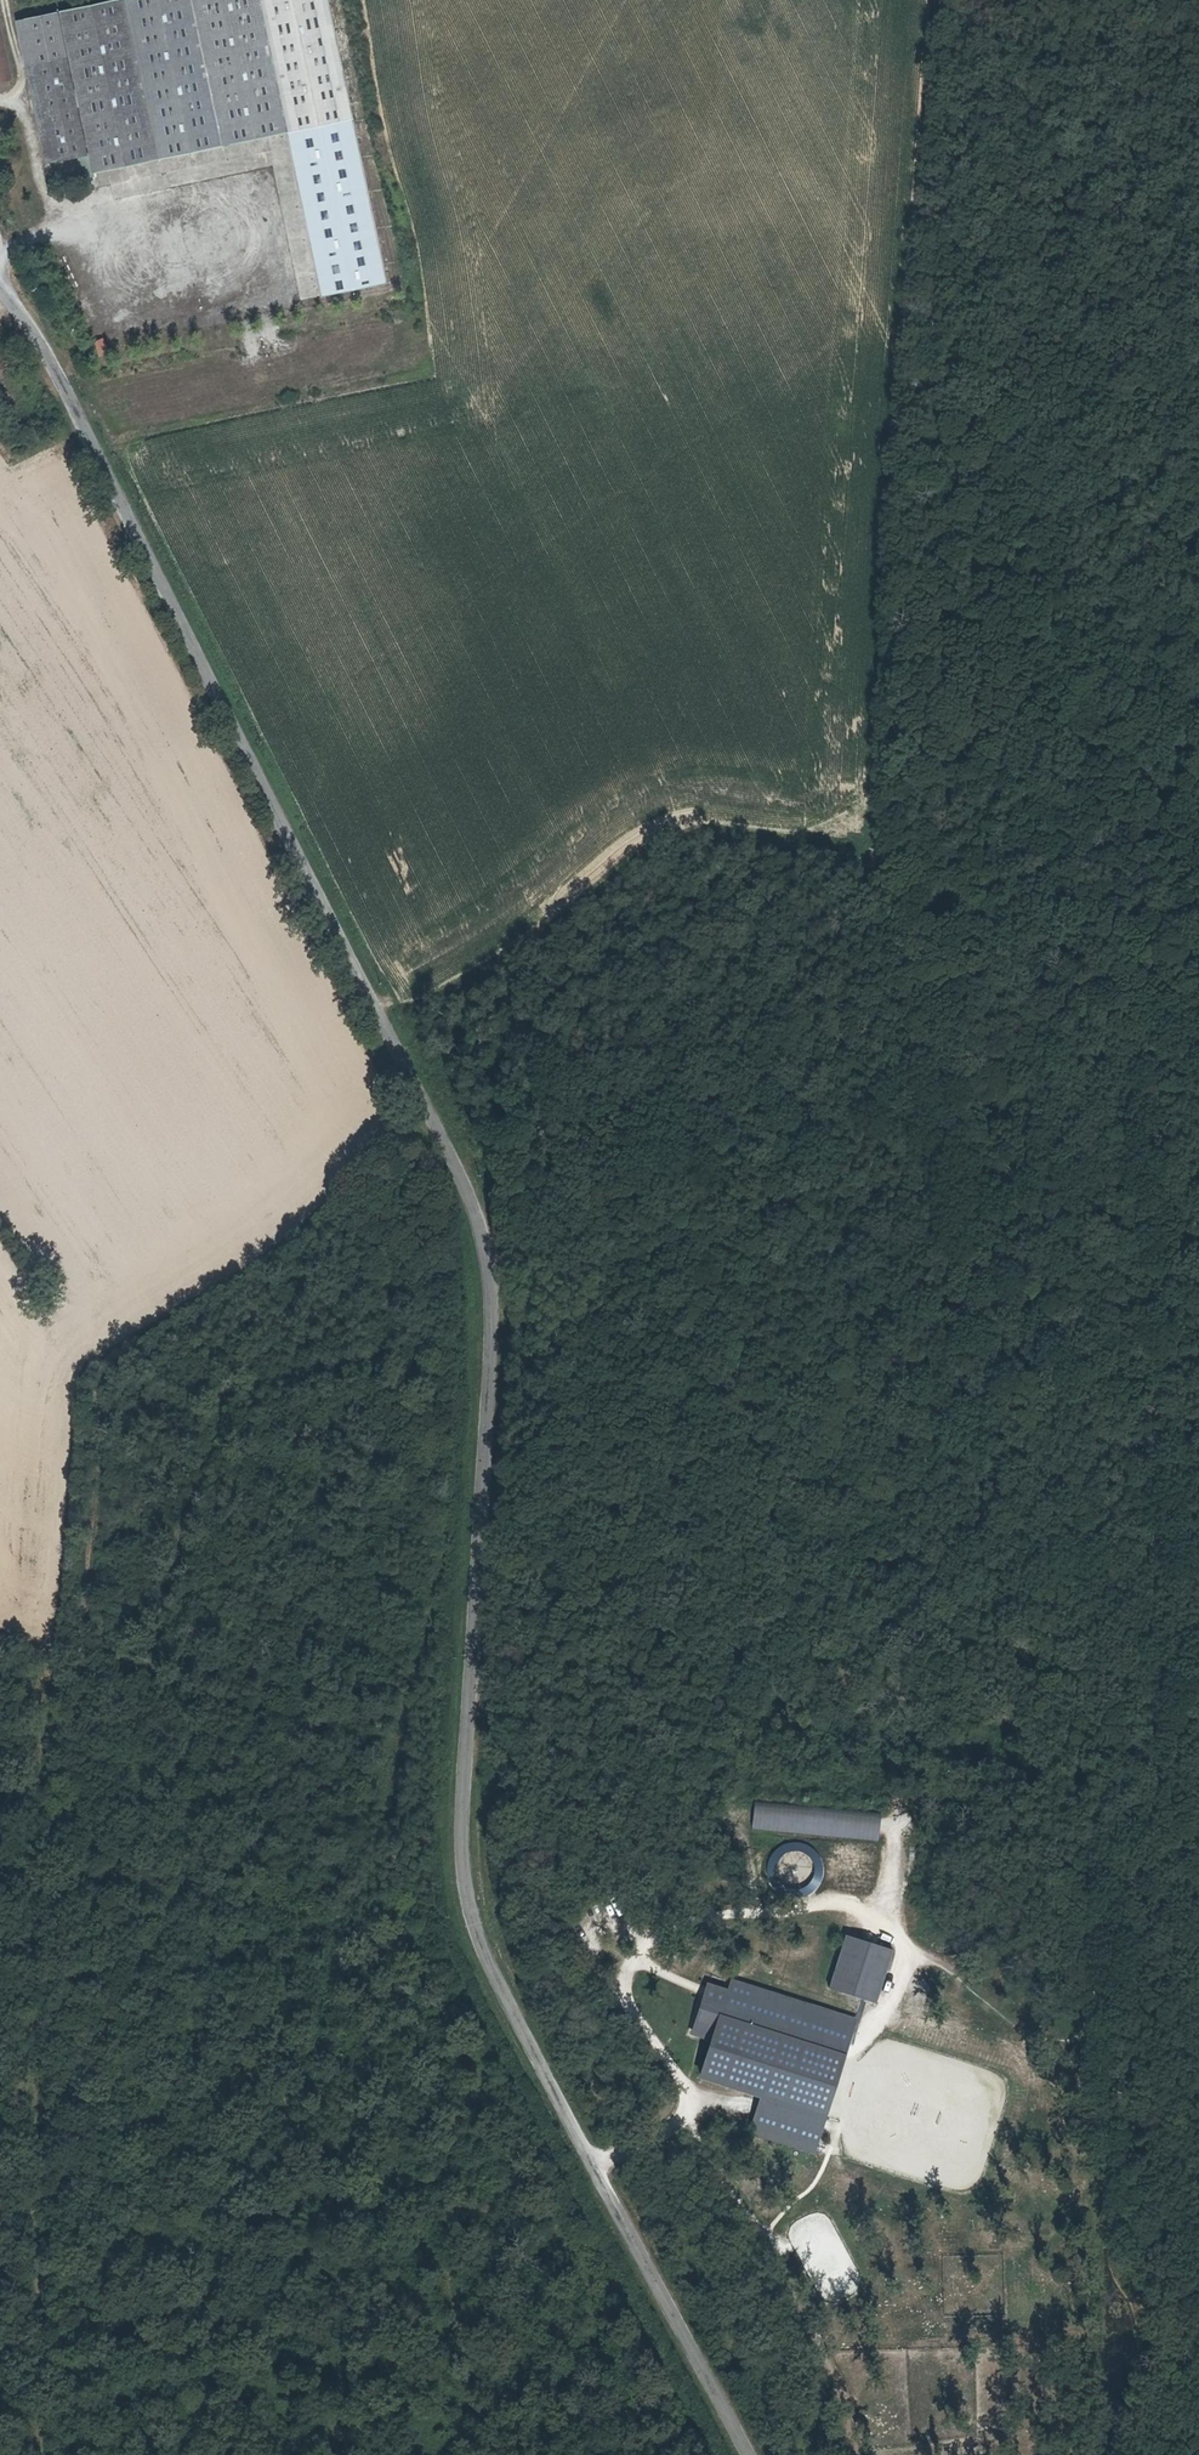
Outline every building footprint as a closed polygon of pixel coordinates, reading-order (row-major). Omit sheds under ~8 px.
[(328,0),(107,0),(23,19),(54,162),(78,157),(82,176),(94,173),(168,156),(244,139),(285,129),(322,291),(389,277),(353,114),(328,0)] [(45,165),(54,162),(23,19),(14,21),(45,165)] [(9,85),(0,34),(0,87),(9,85)] [(102,337),(91,341),(97,356),(108,352),(102,337)] [(878,1839),(880,1812),(753,1803),(751,1830),(878,1839)] [(846,1936),(829,1989),(876,2003),(892,1950),(846,1936)] [(728,1993),(721,2015),(844,2054),(854,2021),(731,1982),(728,1993)] [(721,2015),(728,1993),(709,1987),(694,2033),(714,2040),(701,2079),(763,2098),(824,2118),(844,2054),(721,2015)] [(824,2118),(763,2098),(752,2132),(813,2151),(824,2118)]
